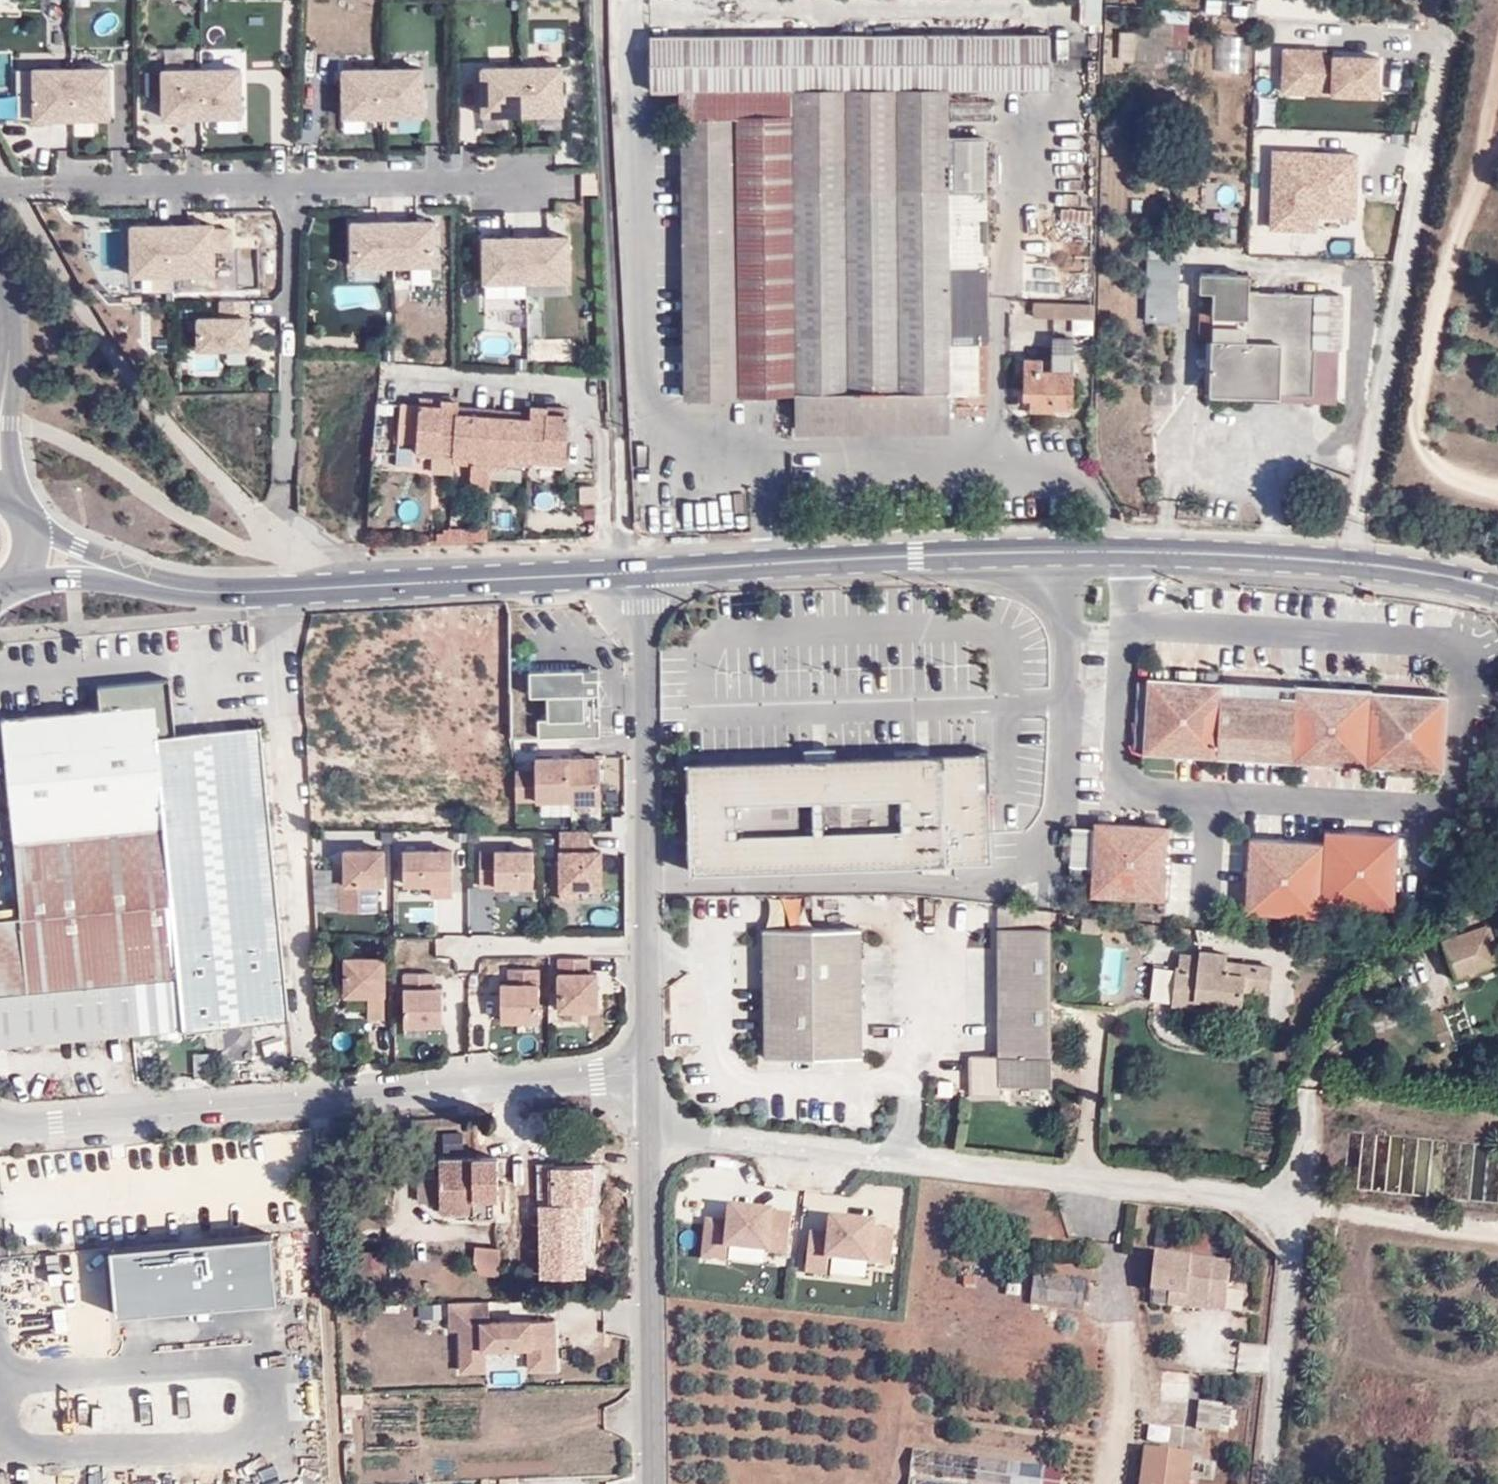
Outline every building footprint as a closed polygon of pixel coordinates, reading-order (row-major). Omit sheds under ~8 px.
[(1101,26),(1101,0),(1079,0),(1079,25),(1101,26)] [(1165,62),(1167,35),(1171,36),(1170,45),(1188,46),(1189,25),(1150,23),(1150,34),(1129,33),(1129,30),(1124,30),(1124,32),(1120,32),(1119,46),(1134,46),(1133,60),(1165,62)] [(562,57),(560,27),(534,29),(535,58),(562,57)] [(950,429),(949,392),(957,391),(959,414),(987,413),(986,391),(987,341),(985,341),(985,140),(948,141),(948,90),(1050,89),(1050,35),(650,38),(652,91),(681,91),(685,397),(796,394),(796,432),(950,429)] [(1281,53),(1281,101),(1380,101),(1380,53),(1281,53)] [(564,68),(481,65),(483,129),(563,128),(564,68)] [(112,69),(32,70),(32,124),(114,128),(112,69)] [(424,69),(341,71),(344,123),(425,123),(424,69)] [(243,70),(159,70),(161,122),(244,124),(243,70)] [(15,71),(15,121),(28,121),(28,71),(15,71)] [(156,99),(158,75),(146,74),(144,98),(156,99)] [(442,223),(350,224),(352,274),(442,276),(442,223)] [(233,230),(128,227),(132,291),(233,290),(233,230)] [(1180,261),(1180,230),(1149,229),(1148,260),(1180,261)] [(574,237),(484,235),(485,290),(573,291),(574,237)] [(1177,322),(1179,261),(1148,260),(1146,321),(1177,322)] [(1341,350),(1342,296),(1248,292),(1249,275),(1201,273),(1201,291),(1215,291),(1211,392),(1336,397),(1337,350),(1341,350)] [(251,298),(219,299),(219,321),(250,321),(251,298)] [(1094,318),(1094,304),(1034,302),(1033,317),(1094,318)] [(1213,338),(1214,312),(1199,311),(1198,337),(1213,338)] [(219,321),(199,320),(198,354),(247,357),(250,321),(219,321)] [(1072,406),(1074,338),(1053,338),(1053,370),(1043,370),(1042,359),(1025,359),(1024,397),(1030,397),(1030,409),(1054,410),(1054,406),(1072,406)] [(194,357),(193,372),(222,373),(222,358),(194,357)] [(566,460),(570,409),(531,406),(530,418),(514,417),(514,423),(494,422),(474,420),(474,415),(458,413),(459,401),(420,398),(419,405),(401,404),(398,441),(417,443),(416,449),(454,451),(453,457),(472,459),(471,464),(470,488),(489,489),(491,466),(491,461),(508,462),(529,463),(529,457),(566,460)] [(566,465),(566,460),(529,457),(529,463),(566,465)] [(595,501),(595,486),(580,486),(580,501),(595,501)] [(488,539),(487,529),(449,529),(449,540),(488,539)] [(599,668),(529,670),(530,708),(548,708),(548,719),(538,719),(538,737),(600,736),(600,717),(595,718),(594,707),(599,707),(599,668)] [(423,673),(373,674),(374,715),(424,713),(423,673)] [(1149,675),(1143,750),(1419,771),(1442,771),(1447,694),(1149,675)] [(182,1028),(287,1018),(259,728),(174,736),(169,680),(99,687),(101,709),(3,719),(18,875),(22,919),(0,921),(0,1046),(131,1033),(131,1040),(160,1038),(159,1030),(182,1028)] [(988,751),(688,760),(691,869),(991,860),(988,751)] [(467,789),(490,789),(490,756),(377,757),(377,778),(467,778),(467,789)] [(516,800),(571,799),(571,758),(536,759),(536,771),(516,771),(516,800)] [(600,758),(571,758),(571,799),(571,802),(600,802),(600,758)] [(1165,899),(1169,824),(1106,821),(1094,820),(1090,895),(1165,899)] [(1324,841),(1249,836),(1245,911),(1319,915),(1320,904),(1395,908),(1399,834),(1325,830),(1324,841)] [(383,883),(383,850),(345,850),(345,883),(339,883),(340,910),(376,910),(376,890),(371,890),(371,883),(383,883)] [(452,850),(403,851),(403,884),(431,884),(431,897),(452,897),(452,850)] [(601,850),(560,850),(560,888),(601,888),(601,850)] [(480,851),(480,886),(533,886),(533,851),(480,851)] [(577,888),(560,888),(560,899),(577,899),(577,888)] [(1457,977),(1497,963),(1497,948),(1489,921),(1486,922),(1481,907),(1445,919),(1450,935),(1443,937),(1457,977)] [(476,929),(490,929),(490,910),(476,910),(476,929)] [(764,929),(766,1057),(862,1056),(860,928),(764,929)] [(1051,928),(999,928),(999,1083),(1052,1083),(1051,928)] [(1199,955),(1180,953),(1179,965),(1176,964),(1172,1004),(1195,1006),(1196,999),(1241,1004),(1243,989),(1269,992),(1272,966),(1225,960),(1226,952),(1200,949),(1199,955)] [(364,1018),(381,1017),(380,957),(342,958),(342,994),(364,994),(364,1018)] [(597,1009),(597,973),(589,973),(589,958),(559,958),(559,1009),(597,1009)] [(539,1003),(539,968),(509,968),(509,984),(503,984),(503,1032),(539,1031),(539,1012),(534,1012),(534,1003),(539,1003)] [(445,1023),(445,987),(436,987),(436,972),(406,972),(407,1024),(445,1023)] [(499,1158),(441,1159),(441,1178),(421,1178),(421,1202),(442,1202),(442,1211),(474,1211),(474,1215),(496,1215),(496,1198),(506,1198),(506,1182),(499,1182),(499,1158)] [(703,1215),(703,1261),(767,1261),(767,1249),(791,1250),(791,1201),(730,1200),(730,1216),(703,1215)] [(829,1272),(831,1253),(893,1259),(897,1222),(879,1220),(880,1211),(817,1205),(811,1271),(829,1272)] [(500,1226),(500,1245),(519,1245),(519,1226),(500,1226)] [(475,1242),(475,1268),(499,1268),(499,1242),(475,1242)] [(1231,1264),(1157,1256),(1154,1292),(1209,1297),(1208,1310),(1226,1312),(1231,1264)] [(1088,1280),(1034,1273),(1031,1304),(1084,1310),(1088,1280)] [(1208,1310),(1209,1297),(1154,1292),(1153,1305),(1208,1310)] [(555,1367),(553,1320),(489,1322),(488,1301),(449,1302),(450,1330),(460,1330),(462,1371),(484,1370),(483,1347),(529,1346),(530,1368),(555,1367)] [(1201,1402),(1198,1428),(1219,1431),(1222,1405),(1201,1402)] [(219,1483),(319,1483),(317,1428),(269,1430),(271,1471),(219,1472),(219,1483)] [(914,1447),(909,1483),(1061,1483),(1064,1468),(914,1447)] [(1142,1483),(1190,1483),(1194,1454),(1146,1448),(1142,1483)]
